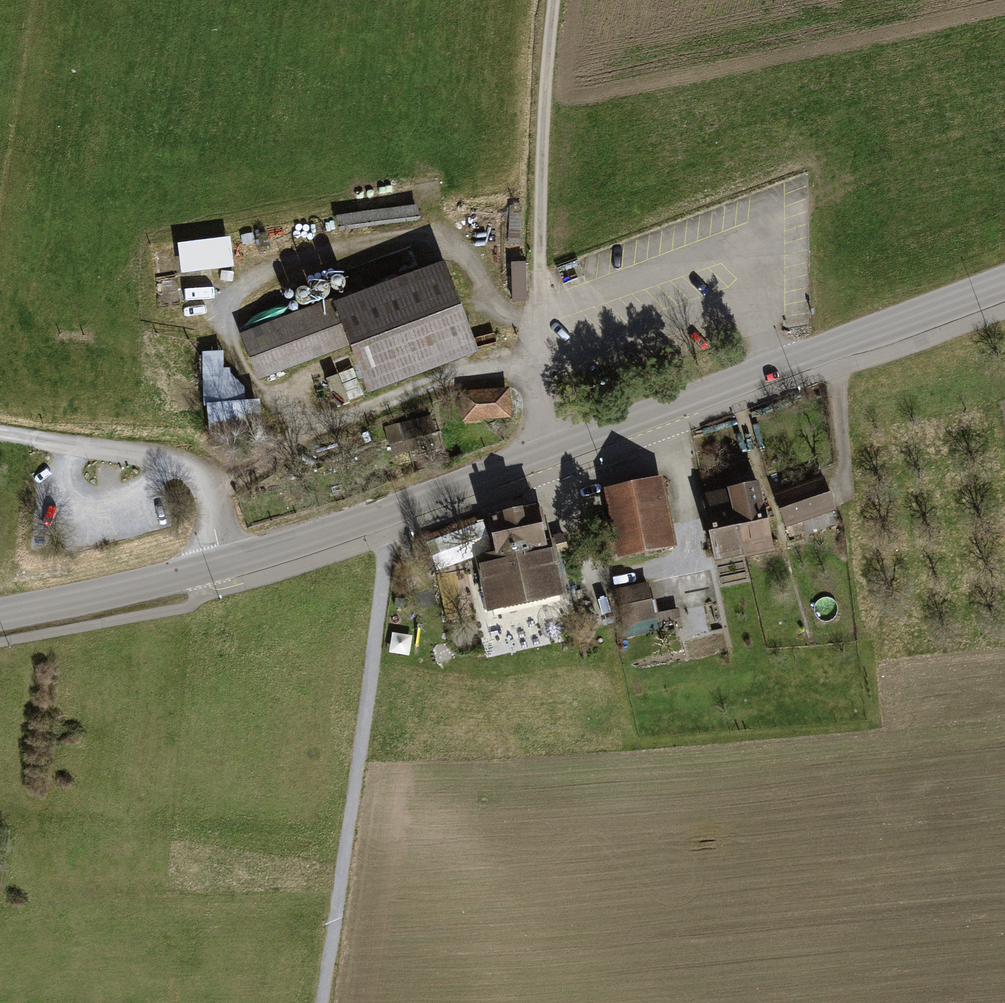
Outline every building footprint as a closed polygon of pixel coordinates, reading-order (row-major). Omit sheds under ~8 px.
[(180,242),(182,273),(235,271),(234,240),(180,242)] [(333,299),(239,334),(257,382),(349,347),(367,396),(479,354),(444,262),(335,303),(333,299)] [(528,264),(514,263),(514,301),(528,301),(528,264)] [(339,406),(357,400),(347,372),(330,377),(339,406)] [(510,388),(460,391),(462,422),(512,419),(510,388)] [(431,415),(385,428),(392,456),(419,449),(417,439),(436,434),(431,415)] [(729,476),(699,482),(715,562),(745,556),(731,489),(732,489),(729,476)] [(663,477),(604,489),(619,561),(678,548),(663,477)] [(824,477),(774,494),(786,529),(789,538),(802,534),(803,537),(837,525),(833,513),(837,512),(824,477)] [(761,483),(732,489),(731,489),(745,556),(745,559),(776,553),(761,483)] [(537,503),(487,514),(488,520),(485,520),(491,548),(494,547),(495,553),(475,558),(487,613),(567,596),(559,561),(557,561),(555,553),(568,550),(565,539),(555,541),(555,539),(546,541),(537,503)] [(648,582),(614,589),(624,638),(659,631),(660,637),(683,632),(679,609),(655,614),(648,582)]
